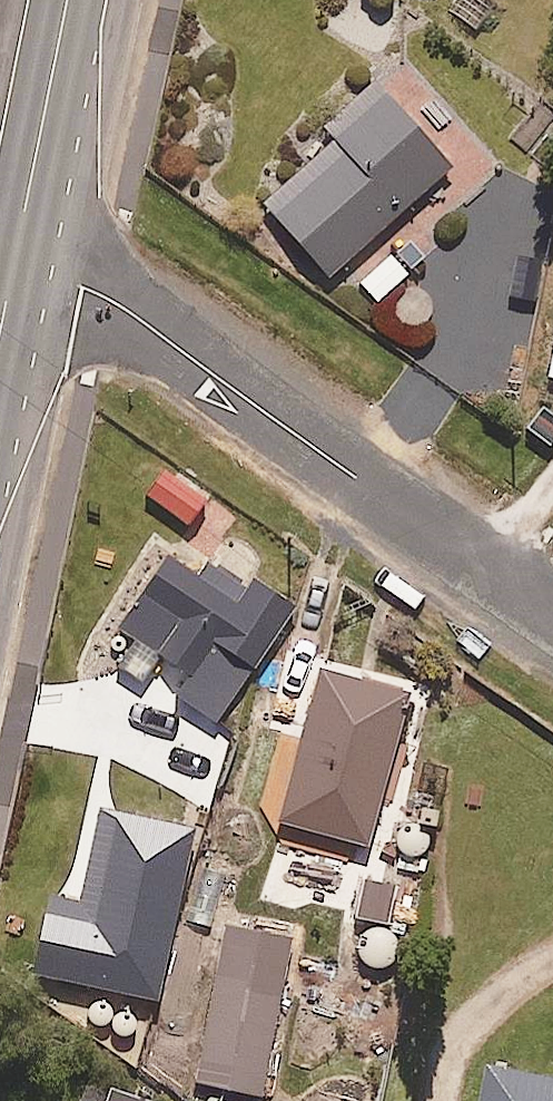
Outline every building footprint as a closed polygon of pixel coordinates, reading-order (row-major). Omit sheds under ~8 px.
[(451,166),(375,83),(302,151),(311,162),(265,205),(331,277),(451,166)] [(410,275),(391,251),(358,278),(377,302),(410,275)] [(256,599),(174,543),(117,626),(187,674),(174,693),(217,722),(294,608),(264,587),(256,599)] [(232,739),(203,729),(187,774),(216,784),(232,739)] [(9,915),(0,957),(0,958),(34,965),(43,922),(9,915)] [(294,939),(227,926),(195,1083),(262,1096),(294,939)] [(488,1066),(481,1100),(552,1100),(552,1078),(488,1066)]
